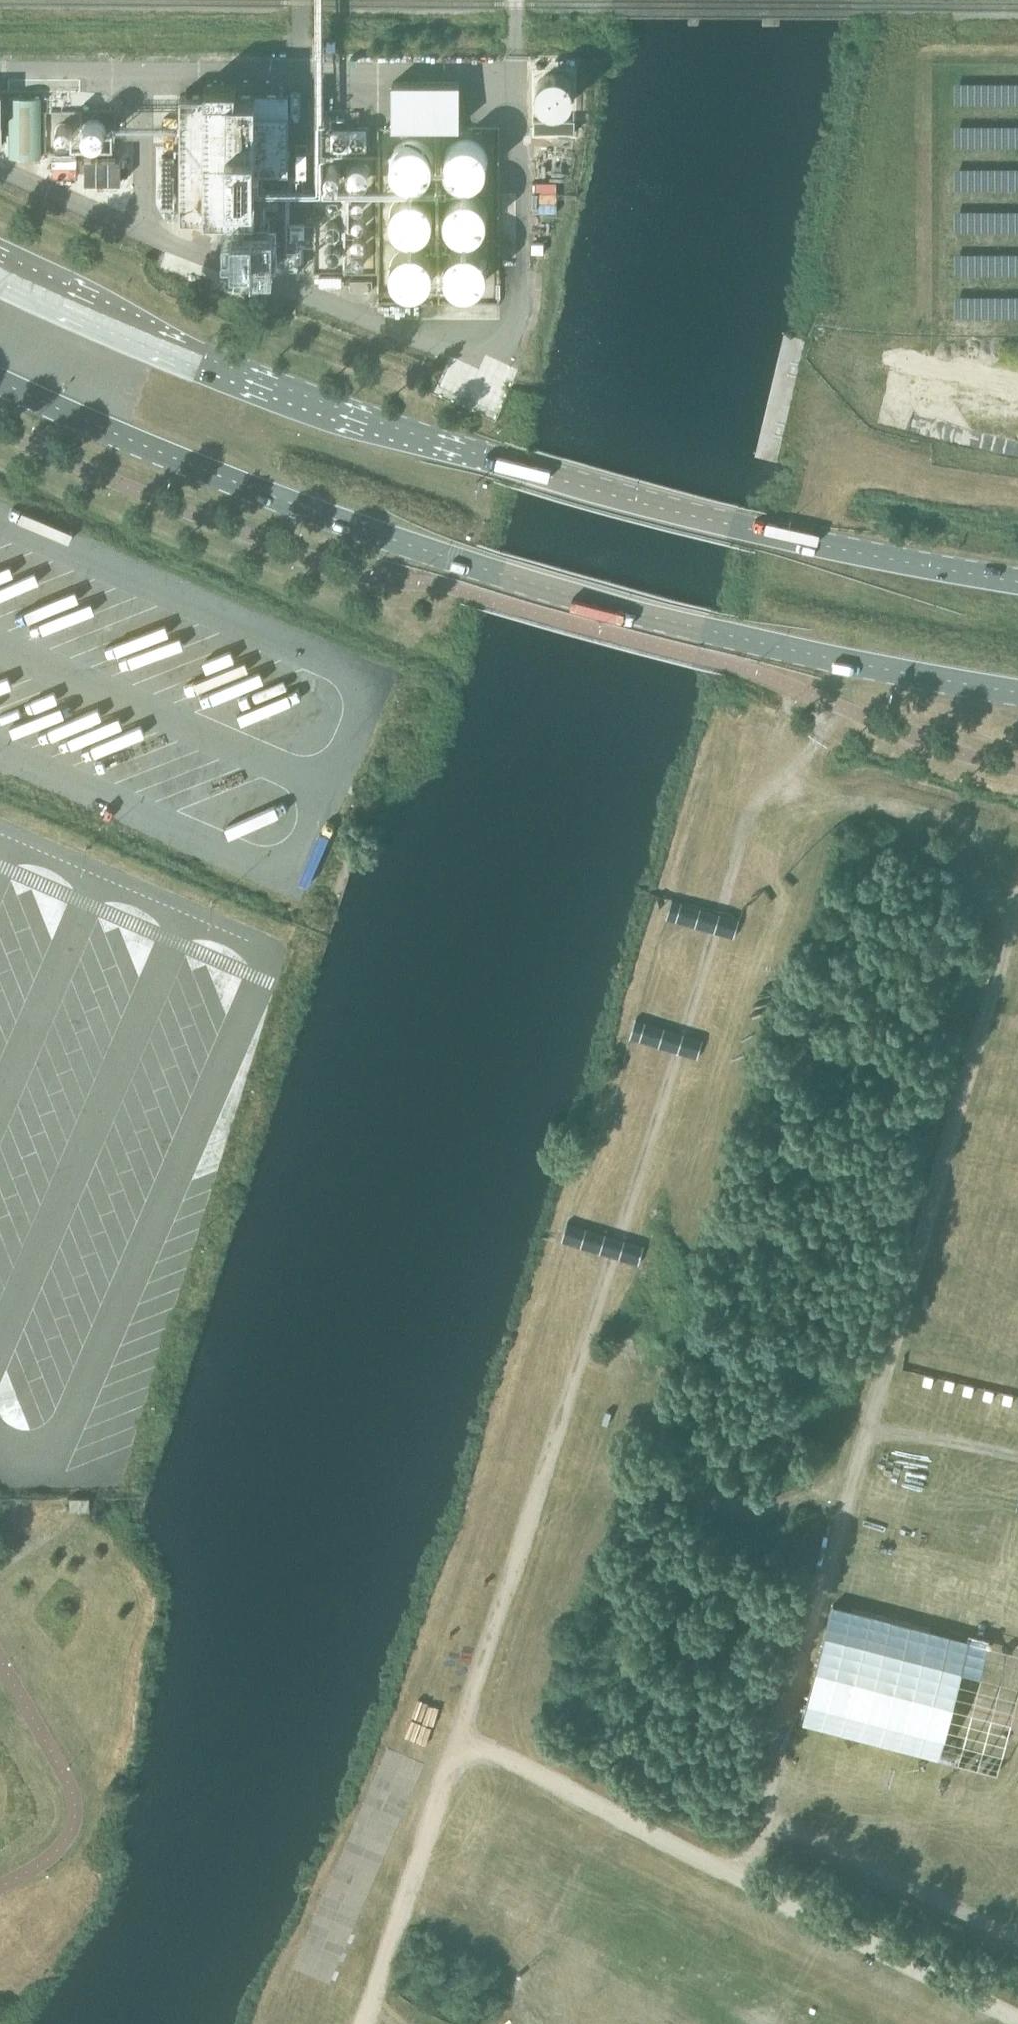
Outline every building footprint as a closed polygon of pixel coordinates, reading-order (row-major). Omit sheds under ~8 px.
[(572,99),(573,90),(571,83),(566,77),(560,74),(552,73),(544,76),(538,82),(535,90),(536,99),(541,107),(549,111),(559,111),(567,107),(572,99)] [(459,82),(392,82),(392,125),(459,125),(459,82)] [(288,173),(288,95),(237,95),(237,83),(205,83),(205,95),(180,95),(180,218),(256,218),(256,174),(256,173),(288,173)] [(41,97),(10,97),(10,156),(33,156),(42,156),(42,110),(41,97)] [(86,139),(92,141),(98,140),(103,136),(104,129),(101,122),(94,120),(87,122),(83,127),(83,133),(86,139)] [(56,134),(58,136),(60,138),(62,138),(65,138),(67,137),(69,136),(70,134),(71,132),(71,129),(70,128),(69,125),(67,124),(65,123),(63,123),(61,123),(59,124),(57,127),(56,129),(56,132),(56,134)] [(574,124),(533,124),(533,137),(574,137),(574,124)] [(368,126),(329,126),(329,149),(368,149),(368,126)] [(395,175),(403,181),(413,182),(422,179),(428,172),(431,163),(430,154),(426,147),(418,142),(410,140),(401,142),(394,149),(390,157),(390,167),(395,175)] [(451,176),(460,181),(469,181),(477,178),(483,172),(486,165),(486,156),(482,148),(475,142),(467,140),(458,141),(449,147),(445,156),(445,167),(451,176)] [(152,147),(152,183),(176,184),(176,148),(152,147)] [(79,173),(78,154),(54,155),(55,174),(79,173)] [(353,180),(357,181),(361,181),(364,179),(366,177),(368,174),(368,172),(368,168),(366,164),(364,162),(359,160),(355,161),(352,162),(349,164),(348,167),(347,170),(347,173),(348,176),(350,178),(353,180)] [(329,177),(334,178),(337,177),(340,173),(340,169),(338,165),(334,164),(329,164),(326,168),(326,173),(329,177)] [(397,231),(405,236),(413,237),(420,235),(426,231),(431,225),(433,216),(432,208),(428,200),(421,195),(413,193),(403,194),(396,199),(391,207),(389,215),(391,224),(397,231)] [(451,231),(461,235),(469,236),(477,233),(483,227),(486,219),(486,210),(482,201),(475,196),(465,193),(456,196),(448,202),(444,212),(445,222),(451,231)] [(337,208),(338,206),(339,203),(339,202),(338,199),(336,198),(334,197),(331,197),(329,198),(328,199),(327,201),(326,203),(327,205),(328,207),(329,208),(331,209),(333,209),(335,209),(337,208)] [(352,205),(354,207),(354,208),(357,208),(358,208),(360,208),(362,207),(363,205),(363,203),(363,201),(361,199),(360,198),(357,197),(355,198),(353,199),(352,202),(352,204),(352,205)] [(356,227),(358,228),(360,227),(362,225),(363,223),(363,220),(362,218),(361,217),(359,216),(356,216),(353,219),(352,221),(352,223),(353,225),(354,226),(356,227)] [(330,234),(331,235),(335,235),(337,234),(339,233),(340,231),(340,229),(340,226),(339,224),(336,221),(333,221),(330,222),(328,223),(327,225),(326,227),(326,229),(327,231),(328,233),(330,234)] [(356,250),(360,252),(365,251),(367,246),(366,241),(361,239),(357,241),(355,245),(356,250)] [(328,257),(332,259),(336,259),(339,255),(340,251),(338,247),(334,245),(329,246),(326,249),(326,254),(328,257)] [(397,286),(406,290),(416,290),(425,285),(431,277),(432,268),(430,259),(424,252),(416,248),(407,247),(399,250),(392,258),(389,267),(391,277),(397,286)] [(455,288),(466,290),(474,288),(480,284),(485,277),(486,269),(484,260),(479,253),(471,248),(461,248),(453,251),(446,259),(443,270),(447,280),(455,288)] [(355,266),(357,268),(360,270),(363,270),(365,269),(367,267),(367,265),(367,263),(366,261),(365,259),(363,258),(361,258),(359,259),(357,260),(355,262),(355,264),(355,266)] [(372,279),(350,279),(350,288),(372,289),(372,279)] [(90,1510),(90,1496),(70,1496),(70,1509),(90,1510)]
